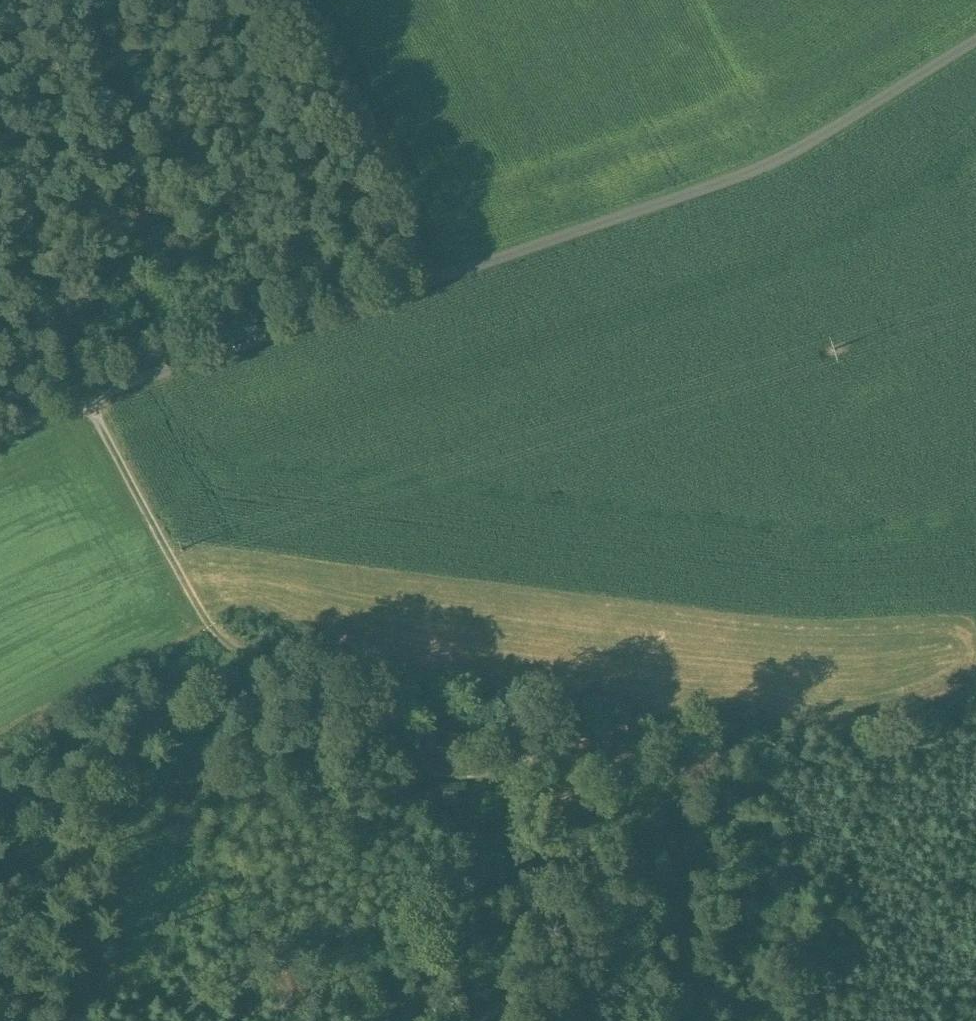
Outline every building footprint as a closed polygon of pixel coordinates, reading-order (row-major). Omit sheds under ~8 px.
[(438,731),(429,729),(425,748),(434,749),(438,731)]
